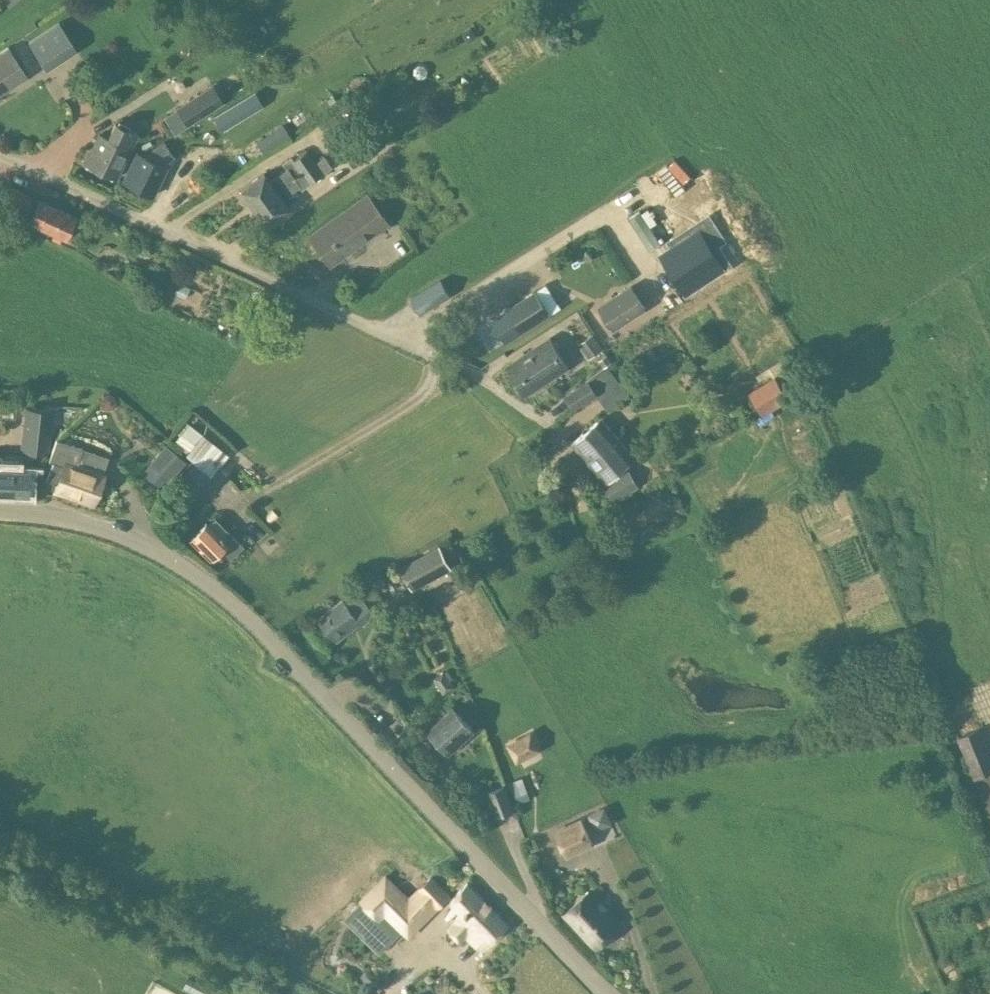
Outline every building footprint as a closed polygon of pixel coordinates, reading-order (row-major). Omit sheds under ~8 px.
[(27,75),(9,46),(0,52),(0,93),(27,75)] [(425,64),(419,63),(414,67),(413,73),(416,78),(422,79),(428,76),(429,70),(425,64)] [(224,101),(214,85),(177,109),(187,125),(224,101)] [(223,131),(265,106),(256,91),(214,117),(223,131)] [(108,139),(101,136),(88,163),(116,176),(137,134),(115,124),(108,139)] [(281,125),(272,131),(279,142),(288,135),(281,125)] [(313,159),(324,155),(318,141),(307,146),(313,159)] [(165,142),(144,155),(136,152),(124,180),(154,195),(167,166),(162,163),(174,156),(165,142)] [(240,189),(253,206),(294,177),(314,163),(306,151),(293,160),(291,157),(282,163),(287,170),(270,182),(264,172),(240,189)] [(294,177),(253,206),(265,223),(288,207),(283,200),(298,190),(300,192),(332,169),(323,156),(314,163),(294,177)] [(668,168),(644,185),(650,193),(674,177),(668,168)] [(330,264),(388,222),(368,193),(309,235),(330,264)] [(66,237),(76,215),(40,199),(31,221),(66,237)] [(629,218),(651,248),(662,240),(650,223),(657,218),(648,205),(629,218)] [(736,266),(723,246),(718,249),(707,232),(706,231),(673,252),(674,254),(684,269),(679,273),(693,294),(736,266)] [(657,283),(671,304),(681,297),(668,277),(657,283)] [(416,296),(424,309),(447,295),(439,282),(416,296)] [(614,327),(646,306),(632,285),(600,306),(614,327)] [(507,310),(522,334),(551,315),(536,291),(507,310)] [(578,343),(588,358),(604,347),(594,333),(578,343)] [(527,392),(557,373),(568,366),(550,337),(509,364),(527,392)] [(612,346),(605,351),(609,357),(616,352),(612,346)] [(600,359),(606,368),(606,369),(609,367),(613,365),(606,355),(600,359)] [(589,383),(597,394),(610,411),(630,395),(609,367),(606,369),(606,368),(601,373),(589,383)] [(789,400),(776,378),(750,393),(762,415),(789,400)] [(596,395),(597,394),(589,383),(565,397),(573,409),(596,395)] [(55,410),(26,407),(22,451),(51,454),(55,410)] [(618,475),(616,472),(635,457),(602,417),(573,441),(595,467),(594,468),(605,481),(607,480),(609,482),(607,483),(615,496),(616,495),(617,497),(630,489),(629,488),(631,487),(623,474),(622,475),(621,473),(618,475)] [(209,478),(228,456),(204,435),(186,456),(198,466),(171,498),(183,508),(201,487),(203,489),(211,480),(209,478)] [(93,503),(102,476),(77,467),(83,448),(57,439),(49,461),(53,463),(47,481),(59,486),(58,490),(93,503)] [(165,445),(148,467),(168,483),(186,461),(165,445)] [(0,455),(0,492),(27,493),(28,471),(23,471),(23,460),(2,459),(3,455),(0,455)] [(222,550),(230,559),(244,546),(227,528),(220,536),(206,523),(190,539),(211,561),(222,550)] [(413,586),(452,565),(441,544),(402,565),(413,586)] [(377,614),(361,594),(348,605),(343,599),(319,618),(337,640),(361,622),(363,624),(377,614)] [(444,694),(455,687),(445,671),(433,678),(444,694)] [(449,752),(474,730),(454,707),(429,730),(449,752)] [(980,727),(957,737),(978,785),(989,812),(989,749),(980,727)] [(517,764),(543,750),(532,730),(506,744),(517,764)] [(509,783),(517,803),(531,798),(523,778),(509,783)] [(497,816),(515,810),(506,784),(488,791),(497,816)] [(604,807),(588,814),(596,830),(611,823),(604,807)] [(594,846),(582,819),(555,832),(567,858),(594,846)] [(410,898),(387,874),(363,899),(380,916),(386,911),(404,929),(422,911),(428,916),(439,905),(450,894),(432,876),(410,898)] [(485,947),(509,922),(469,882),(453,897),(466,910),(451,926),(447,931),(447,937),(453,943),(459,943),(463,938),(465,940),(471,933),(485,947)] [(597,947),(622,923),(591,890),(566,914),(597,947)]
